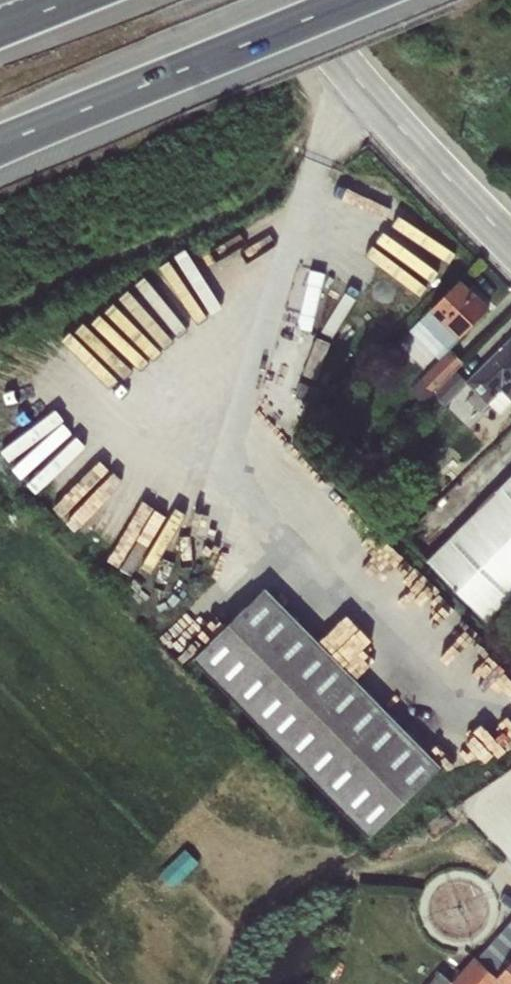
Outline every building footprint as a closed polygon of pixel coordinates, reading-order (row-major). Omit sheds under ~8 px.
[(229,247),(185,272),(193,285),(236,260),(229,247)] [(459,281),(420,321),(448,350),(488,309),(459,281)] [(466,382),(465,383),(474,392),(467,400),(479,412),(487,404),(499,415),(510,401),(510,338),(466,382)] [(434,394),(455,371),(462,363),(450,350),(409,390),(423,405),(434,394)] [(455,371),(434,394),(444,404),(465,383),(466,382),(455,371)] [(426,560),(486,621),(510,597),(510,475),(426,560)] [(410,492),(391,510),(406,526),(425,506),(410,492)] [(266,588),(194,659),(369,837),(441,766),(266,588)] [(473,762),(492,744),(438,686),(419,705),(473,762)] [(185,849),(159,874),(174,888),(199,863),(185,849)] [(476,958),(473,956),(451,982),(439,971),(427,983),(510,983),(510,922),(476,958)]
